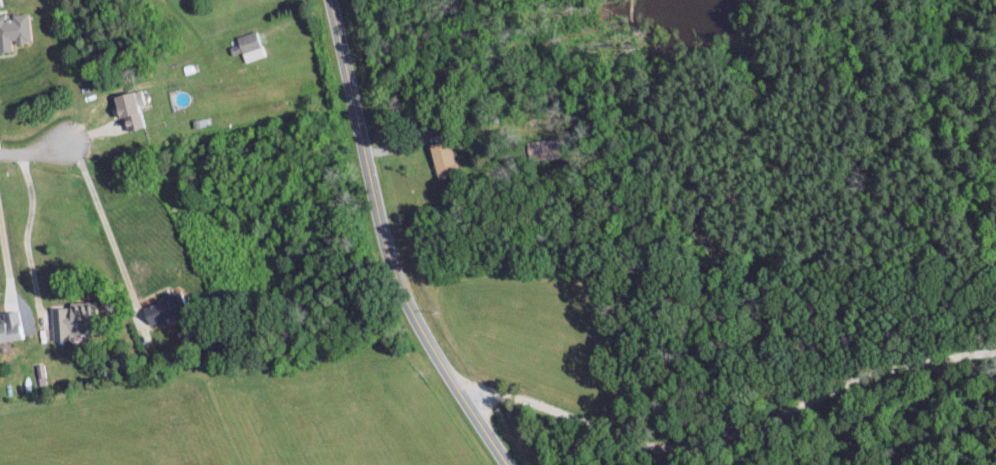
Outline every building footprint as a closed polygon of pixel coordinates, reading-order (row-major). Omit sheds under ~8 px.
[(11,50),(11,43),(28,42),(26,15),(2,16),(2,15),(0,15),(0,51),(11,50)] [(235,35),(237,44),(228,46),(230,54),(258,49),(255,31),(235,35)] [(142,125),(137,105),(145,103),(141,88),(110,96),(115,117),(120,116),(123,129),(142,125)] [(456,172),(455,141),(433,142),(435,173),(456,172)] [(142,312),(146,324),(176,313),(172,301),(142,312)] [(66,331),(81,331),(81,306),(54,307),(56,340),(66,340),(66,331)] [(22,339),(19,310),(0,312),(0,341),(22,339)]
